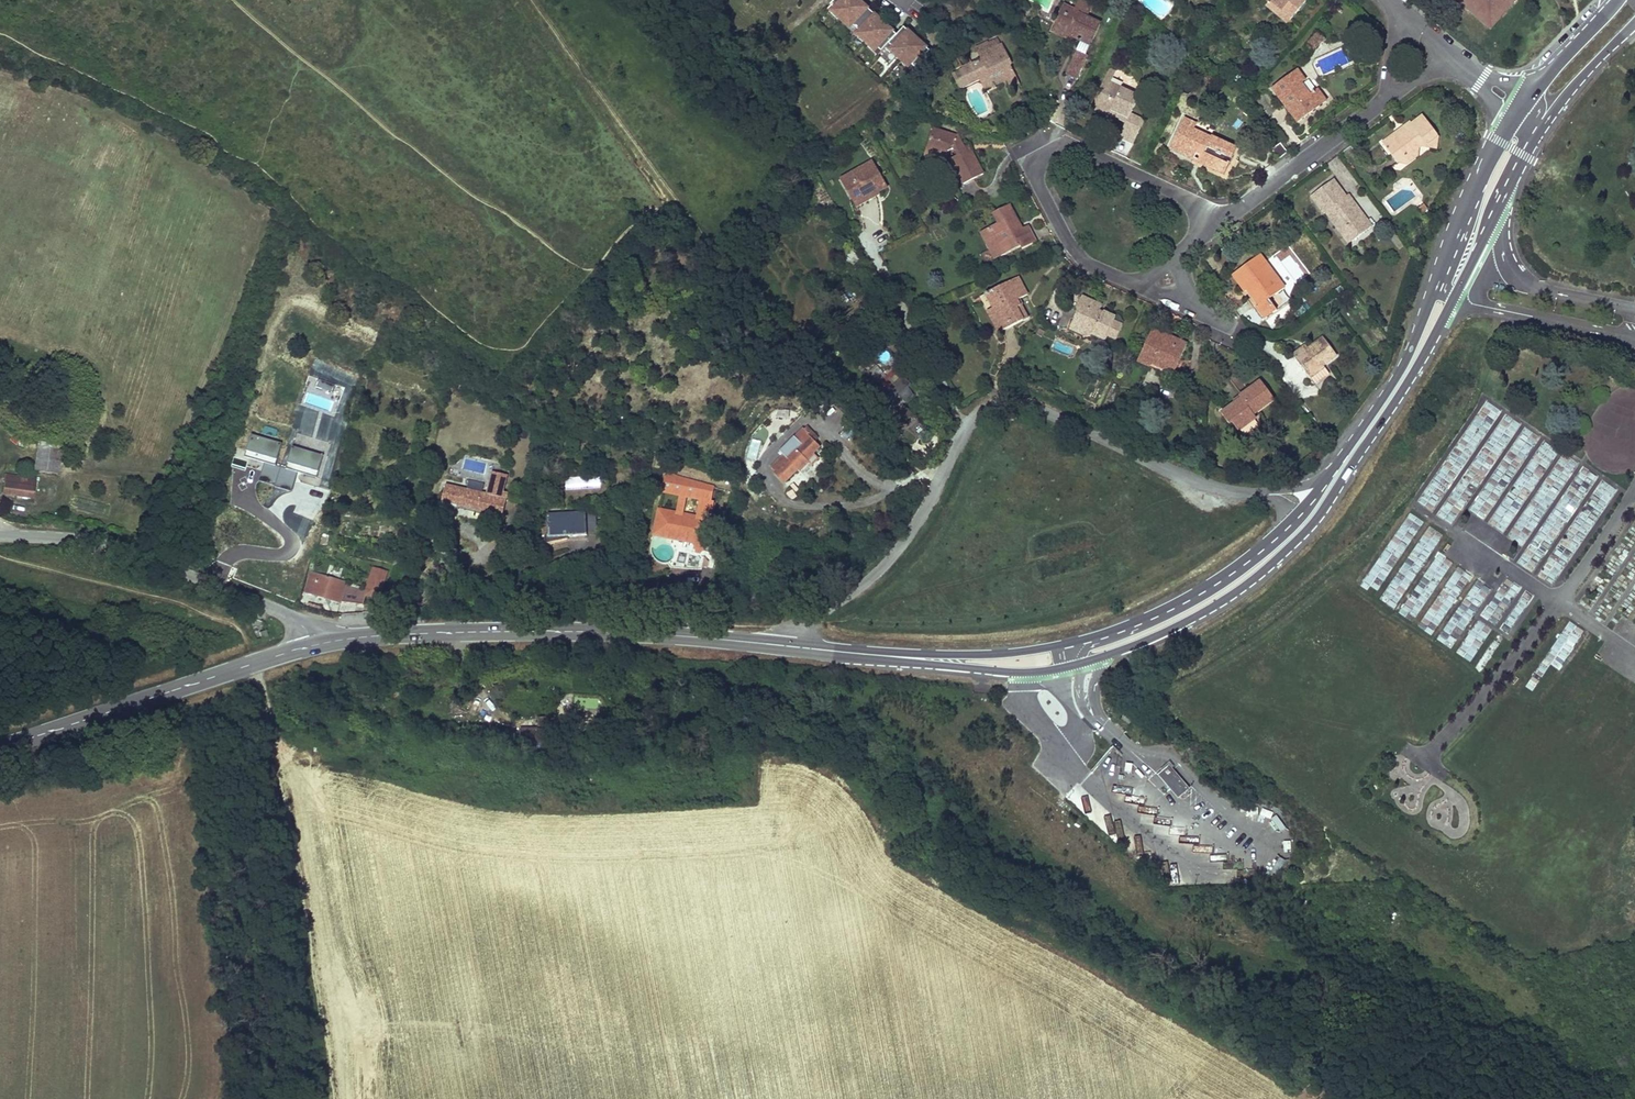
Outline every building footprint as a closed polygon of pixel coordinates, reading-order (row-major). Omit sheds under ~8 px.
[(857,0),(841,0),(833,9),(839,14),(836,16),(844,23),(861,4),(857,0)] [(1266,5),(1287,23),(1289,21),(1280,13),(1282,10),(1271,0),(1269,3),(1266,5)] [(1282,10),(1280,13),(1289,21),(1306,2),(1303,0),(1271,0),(1282,10)] [(1466,1),(1464,3),(1494,29),(1499,23),(1495,19),(1506,5),(1511,9),(1518,0),(1465,0),(1466,1)] [(861,4),(844,23),(851,30),(854,27),(858,32),(874,15),(865,7),(861,4)] [(1079,12),(1063,4),(1056,21),(1063,25),(1061,31),(1069,35),(1081,41),(1090,46),(1100,25),(1078,14),(1079,12)] [(876,13),(867,5),(865,7),(874,15),(876,13)] [(1499,23),(1511,9),(1506,5),(1495,19),(1499,23)] [(885,21),(876,13),(874,15),(883,23),(885,21)] [(887,27),(883,23),(874,15),(858,32),(863,37),(861,39),(869,46),(887,27)] [(1063,25),(1056,21),(1050,31),(1066,39),(1069,35),(1061,31),(1063,25)] [(869,46),(876,53),(879,50),(884,55),(889,51),(889,50),(892,48),(900,39),(891,31),(887,27),(869,46)] [(901,37),(893,29),(891,31),(900,39),(901,37)] [(917,37),(909,29),(907,31),(915,39),(917,37)] [(915,39),(907,31),(901,37),(900,39),(892,48),(897,53),(894,56),(902,62),(920,43),(915,39)] [(1090,46),(1081,41),(1076,51),(1085,56),(1090,46)] [(918,72),(933,56),(925,48),(920,43),(902,62),(909,69),(912,67),(918,72)] [(992,51),(989,44),(977,49),(982,60),(964,69),(970,84),(978,79),(982,86),(991,82),(993,86),(1006,80),(1010,87),(1018,84),(1010,65),(1011,64),(1002,46),(992,51)] [(935,54),(927,46),(925,48),(933,56),(935,54)] [(889,50),(889,51),(894,56),(897,53),(892,48),(889,50)] [(879,50),(876,53),(881,59),(884,55),(879,50)] [(865,64),(870,55),(863,51),(858,60),(865,64)] [(1085,56),(1076,51),(1068,67),(1080,72),(1087,57),(1085,56)] [(909,69),(909,70),(915,75),(918,72),(912,67),(909,69)] [(1080,72),(1068,67),(1066,71),(1071,73),(1078,76),(1080,72)] [(1115,72),(1109,69),(1098,93),(1102,95),(1096,109),(1109,115),(1110,114),(1112,109),(1128,117),(1130,114),(1138,97),(1110,84),(1115,72)] [(1305,80),(1297,70),(1271,89),(1297,122),(1316,108),(1326,101),(1317,90),(1310,95),(1301,83),(1305,80)] [(993,86),(991,82),(982,86),(984,90),(993,86)] [(1102,95),(1098,93),(1092,107),(1096,109),(1102,95)] [(1128,117),(1112,109),(1110,114),(1126,121),(1127,120),(1128,117)] [(1092,113),(1085,129),(1097,134),(1104,118),(1092,113)] [(1127,120),(1140,126),(1143,120),(1130,114),(1128,117),(1127,120)] [(1197,123),(1185,117),(1170,149),(1192,159),(1196,149),(1204,153),(1204,165),(1224,166),(1228,165),(1231,157),(1236,147),(1212,136),(1208,144),(1191,136),(1195,128),(1197,123)] [(1439,138),(1424,117),(1413,125),(1411,123),(1395,135),(1383,144),(1397,164),(1420,146),(1436,150),(1439,138)] [(1133,142),(1140,126),(1127,120),(1126,121),(1119,136),(1133,142)] [(1212,136),(1195,128),(1191,136),(1208,144),(1212,136)] [(957,136),(932,129),(926,151),(946,156),(947,151),(954,148),(959,155),(952,159),(964,184),(983,174),(980,167),(972,152),(967,155),(963,147),(957,136)] [(972,152),(968,144),(963,147),(967,155),(972,152)] [(1286,152),(1280,144),(1272,150),(1277,158),(1286,152)] [(1421,155),(1420,146),(1397,164),(1406,166),(1421,155)] [(1204,153),(1196,149),(1192,159),(1204,165),(1204,153)] [(946,156),(926,151),(924,156),(944,162),(946,156)] [(889,189),(872,160),(841,178),(857,207),(889,189)] [(1224,166),(1204,165),(1224,174),(1228,165),(1224,166)] [(1346,199),(1334,182),(1322,191),(1313,197),(1325,214),(1329,212),(1343,232),(1348,229),(1356,240),(1372,228),(1364,217),(1361,219),(1346,199)] [(1364,217),(1349,197),(1346,199),(1361,219),(1364,217)] [(863,207),(866,214),(879,208),(875,201),(863,207)] [(1019,224),(1010,205),(993,213),(997,223),(984,231),(993,248),(996,247),(1001,256),(1020,246),(1022,249),(1036,242),(1031,232),(1017,239),(1012,228),(1019,224)] [(1329,212),(1325,214),(1349,245),(1356,240),(1348,229),(1343,232),(1329,212)] [(1021,228),(1019,224),(1012,228),(1017,239),(1031,232),(1027,225),(1021,228)] [(993,248),(984,231),(981,232),(994,259),(1001,256),(996,247),(993,248)] [(1293,300),(1260,256),(1234,276),(1246,293),(1243,295),(1262,320),(1265,318),(1267,320),(1293,300)] [(1027,295),(1018,278),(980,297),(1000,333),(1023,321),(1017,309),(1020,307),(1017,300),(1019,299),(1027,295)] [(1099,314),(1102,307),(1082,298),(1077,309),(1081,311),(1076,322),(1082,325),(1079,332),(1090,337),(1095,335),(1106,340),(1108,336),(1117,339),(1122,327),(1114,323),(1115,319),(1104,314),(1103,316),(1099,314)] [(1023,321),(1028,319),(1019,299),(1017,300),(1020,307),(1017,309),(1023,321)] [(1082,325),(1076,322),(1073,330),(1079,332),(1082,325)] [(1170,337),(1154,330),(1152,334),(1168,341),(1170,337)] [(1168,341),(1152,334),(1139,361),(1151,367),(1153,361),(1175,371),(1187,345),(1178,341),(1170,337),(1168,341)] [(1323,366),(1336,356),(1324,339),(1315,345),(1316,347),(1308,353),(1307,351),(1296,359),(1311,379),(1325,368),(1323,366)] [(1307,351),(1305,348),(1294,356),(1296,359),(1307,351)] [(1253,415),(1273,399),(1260,383),(1248,392),(1240,397),(1242,400),(1222,415),(1229,425),(1232,423),(1239,431),(1256,418),(1253,415)] [(902,403),(898,399),(876,421),(887,431),(892,426),(894,428),(910,411),(904,405),(906,403),(904,401),(902,403)] [(283,443),(252,432),(245,453),(276,464),(283,443)] [(806,433),(800,440),(804,444),(789,460),(785,455),(773,467),(778,472),(776,473),(785,481),(799,468),(800,470),(809,462),(807,460),(820,447),(815,442),(818,440),(815,438),(816,437),(812,432),(809,435),(806,433)] [(753,439),(749,456),(756,458),(760,441),(753,439)] [(59,446),(39,443),(35,469),(56,472),(59,446)] [(323,454),(292,445),(287,464),(318,472),(323,454)] [(264,462),(259,478),(292,489),(298,474),(264,462)] [(485,493),(507,498),(512,475),(490,470),(485,493)] [(679,477),(666,471),(662,491),(682,495),(678,514),(665,512),(664,515),(662,525),(688,541),(687,546),(695,548),(694,553),(702,554),(708,523),(705,522),(707,513),(710,513),(711,507),(709,506),(711,491),(690,482),(678,480),(679,477)] [(35,480),(6,475),(3,494),(32,498),(35,480)] [(485,493),(447,485),(442,504),(502,518),(507,498),(485,493)] [(1429,511),(1439,500),(1427,490),(1417,502),(1429,511)] [(1436,516),(1451,525),(1466,500),(1451,492),(1436,516)] [(587,508),(587,530),(595,530),(595,515),(596,515),(596,507),(587,508)] [(659,514),(658,514),(655,530),(687,546),(688,541),(662,525),(664,515),(665,512),(660,511),(659,514)] [(584,513),(548,516),(549,529),(567,527),(567,537),(586,536),(584,513)] [(567,527),(549,529),(550,539),(567,537),(567,527)] [(387,572),(375,568),(368,591),(367,596),(379,600),(387,572)] [(350,584),(312,573),(307,592),(341,602),(364,606),(367,596),(368,591),(350,584)] [(1456,653),(1470,662),(1489,631),(1475,622),(1456,653)] [(269,634),(266,628),(259,630),(262,637),(269,634)] [(590,672),(575,672),(576,689),(590,688),(590,672)] [(548,726),(549,716),(539,715),(537,724),(548,726)] [(1123,721),(1129,727),(1132,722),(1126,717),(1123,721)] [(1188,790),(1169,768),(1162,775),(1174,788),(1171,790),(1178,799),(1188,790)] [(1159,777),(1171,790),(1174,788),(1162,775),(1159,777)] [(1413,809),(1419,803),(1411,796),(1405,803),(1413,809)] [(1261,809),(1260,815),(1271,818),(1273,812),(1261,809)] [(1279,833),(1286,828),(1277,815),(1270,820),(1279,833)] [(1283,860),(1277,858),(1272,871),(1279,873),(1283,860)]
